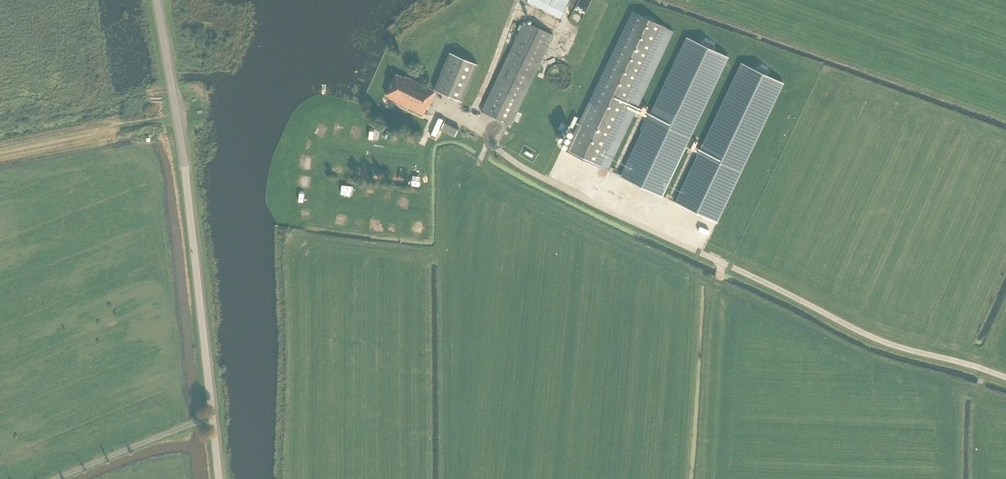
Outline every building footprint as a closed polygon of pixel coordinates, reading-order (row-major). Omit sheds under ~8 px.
[(570,0),(528,0),(528,1),(562,17),(570,0)] [(599,167),(664,29),(631,13),(565,151),(599,167)] [(510,125),(553,35),(524,21),(481,111),(510,125)] [(685,39),(619,177),(661,197),(727,59),(685,39)] [(462,101),(478,64),(449,52),(434,89),(462,101)] [(716,223),(782,85),(739,65),(674,203),(716,223)] [(404,78),(396,74),(386,95),(396,100),(396,101),(423,114),(426,107),(427,108),(435,91),(405,76),(404,78)] [(456,133),(458,127),(444,120),(438,118),(431,134),(436,136),(438,132),(438,133),(440,129),(454,136),(455,132),(456,133)]
